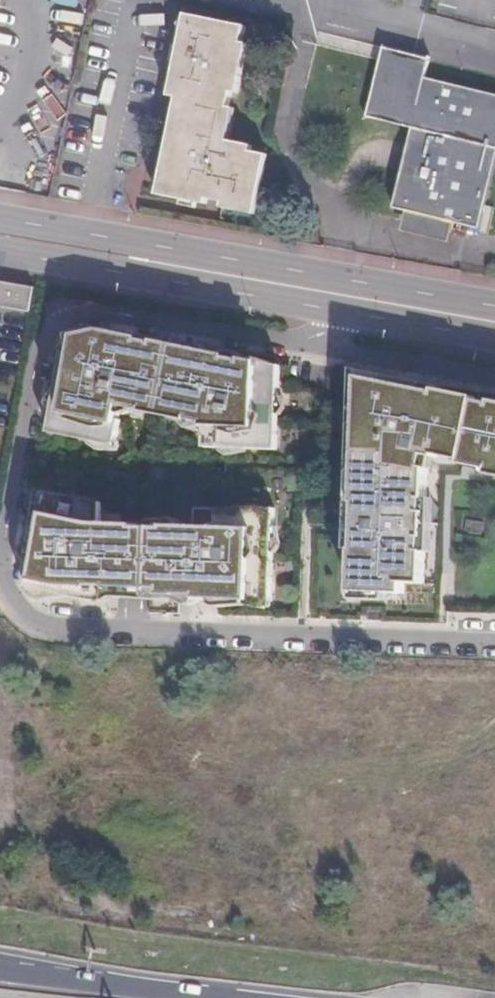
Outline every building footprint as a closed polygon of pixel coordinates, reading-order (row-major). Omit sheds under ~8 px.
[(169,96),(151,193),(206,203),(208,192),(224,195),(221,208),(255,214),(267,153),(250,150),(251,145),(228,140),(235,107),(229,106),(232,92),(239,93),(248,44),(242,43),(246,20),(177,7),(161,95),(169,96)] [(388,48),(372,117),(416,127),(396,210),(483,231),(494,180),(494,96),(428,80),(433,59),(388,48)] [(29,314),(34,288),(0,283),(0,308),(29,314)] [(119,419),(122,406),(145,410),(144,411),(190,421),(205,423),(205,447),(277,450),(280,366),(243,358),(243,361),(227,357),(228,354),(190,347),(190,350),(182,348),(175,347),(176,344),(157,341),(156,343),(142,340),(142,338),(102,329),(77,335),(73,354),(63,352),(50,432),(116,446),(121,420),(119,419)] [(492,479),(494,479),(494,402),(493,401),(491,408),(477,405),(478,400),(437,391),(412,385),(354,374),(351,508),(356,508),(356,531),(354,554),(350,554),(350,595),(401,597),(404,587),(421,587),(426,460),(464,466),(493,470),(492,479)] [(26,586),(30,593),(83,595),(208,599),(272,602),(275,509),(238,508),(238,510),(198,509),(198,527),(164,525),(164,528),(136,527),(136,525),(101,523),(102,502),(39,490),(26,561),(26,586)]
